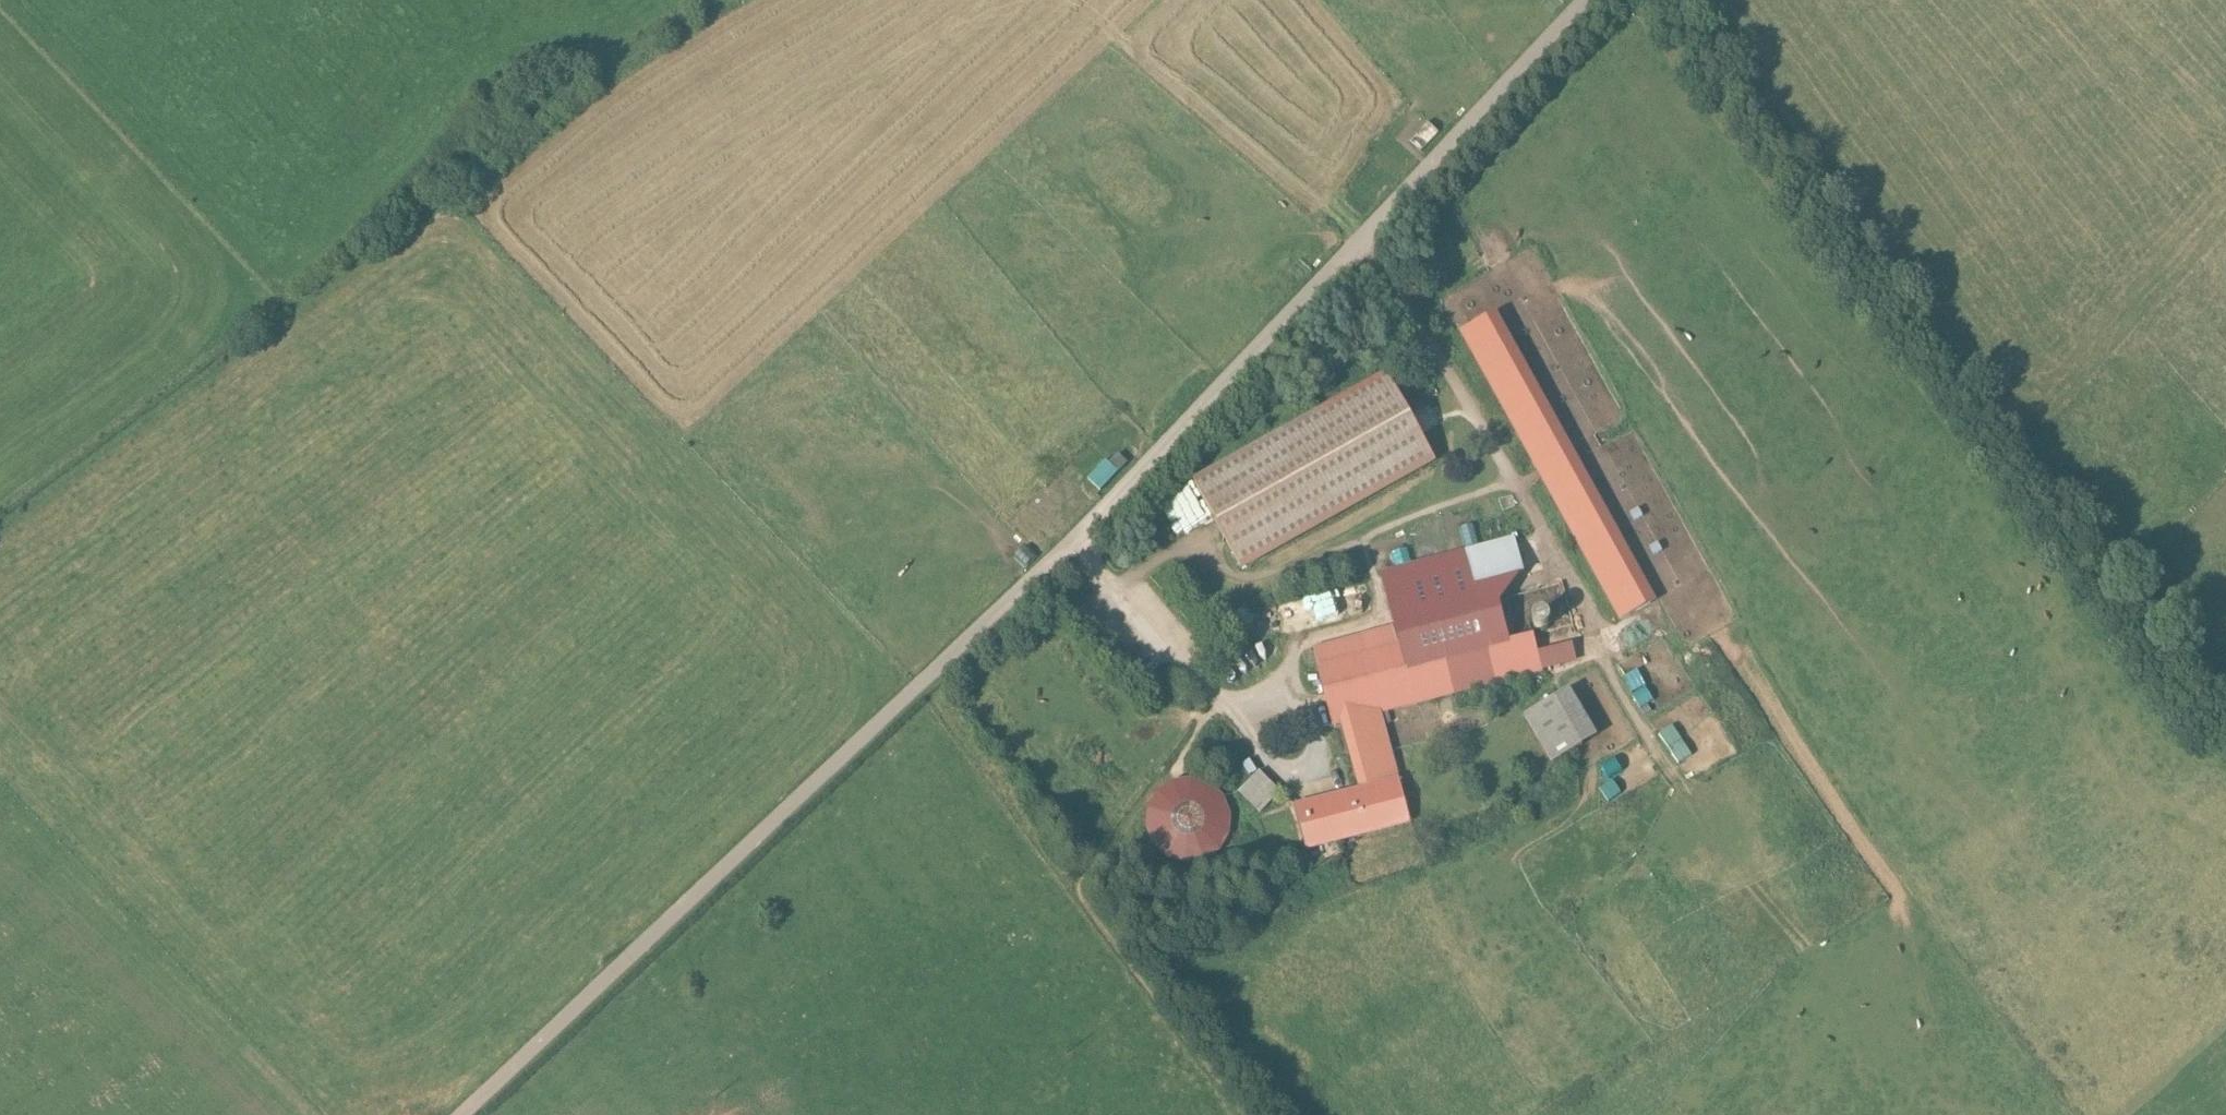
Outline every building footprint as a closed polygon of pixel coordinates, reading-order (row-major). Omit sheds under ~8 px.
[(1425,150),(1440,128),(1427,120),(1412,142),(1425,150)] [(1618,618),(1653,597),(1495,313),(1462,335),(1618,618)] [(1194,478),(1243,566),(1434,460),(1385,372),(1194,478)] [(1107,458),(1090,477),(1103,488),(1120,469),(1107,458)] [(1379,712),(1540,668),(1533,641),(1489,652),(1471,585),(1518,573),(1509,541),(1379,576),(1394,629),(1313,652),(1333,723),(1342,720),(1355,767),(1391,757),(1379,712)] [(1595,735),(1569,691),(1528,716),(1555,759),(1595,735)] [(1361,787),(1295,806),(1307,849),(1409,820),(1391,757),(1355,767),(1361,787)] [(1142,803),(1173,867),(1243,834),(1212,770),(1142,803)] [(1278,793),(1257,773),(1238,793),(1259,813),(1278,793)]
